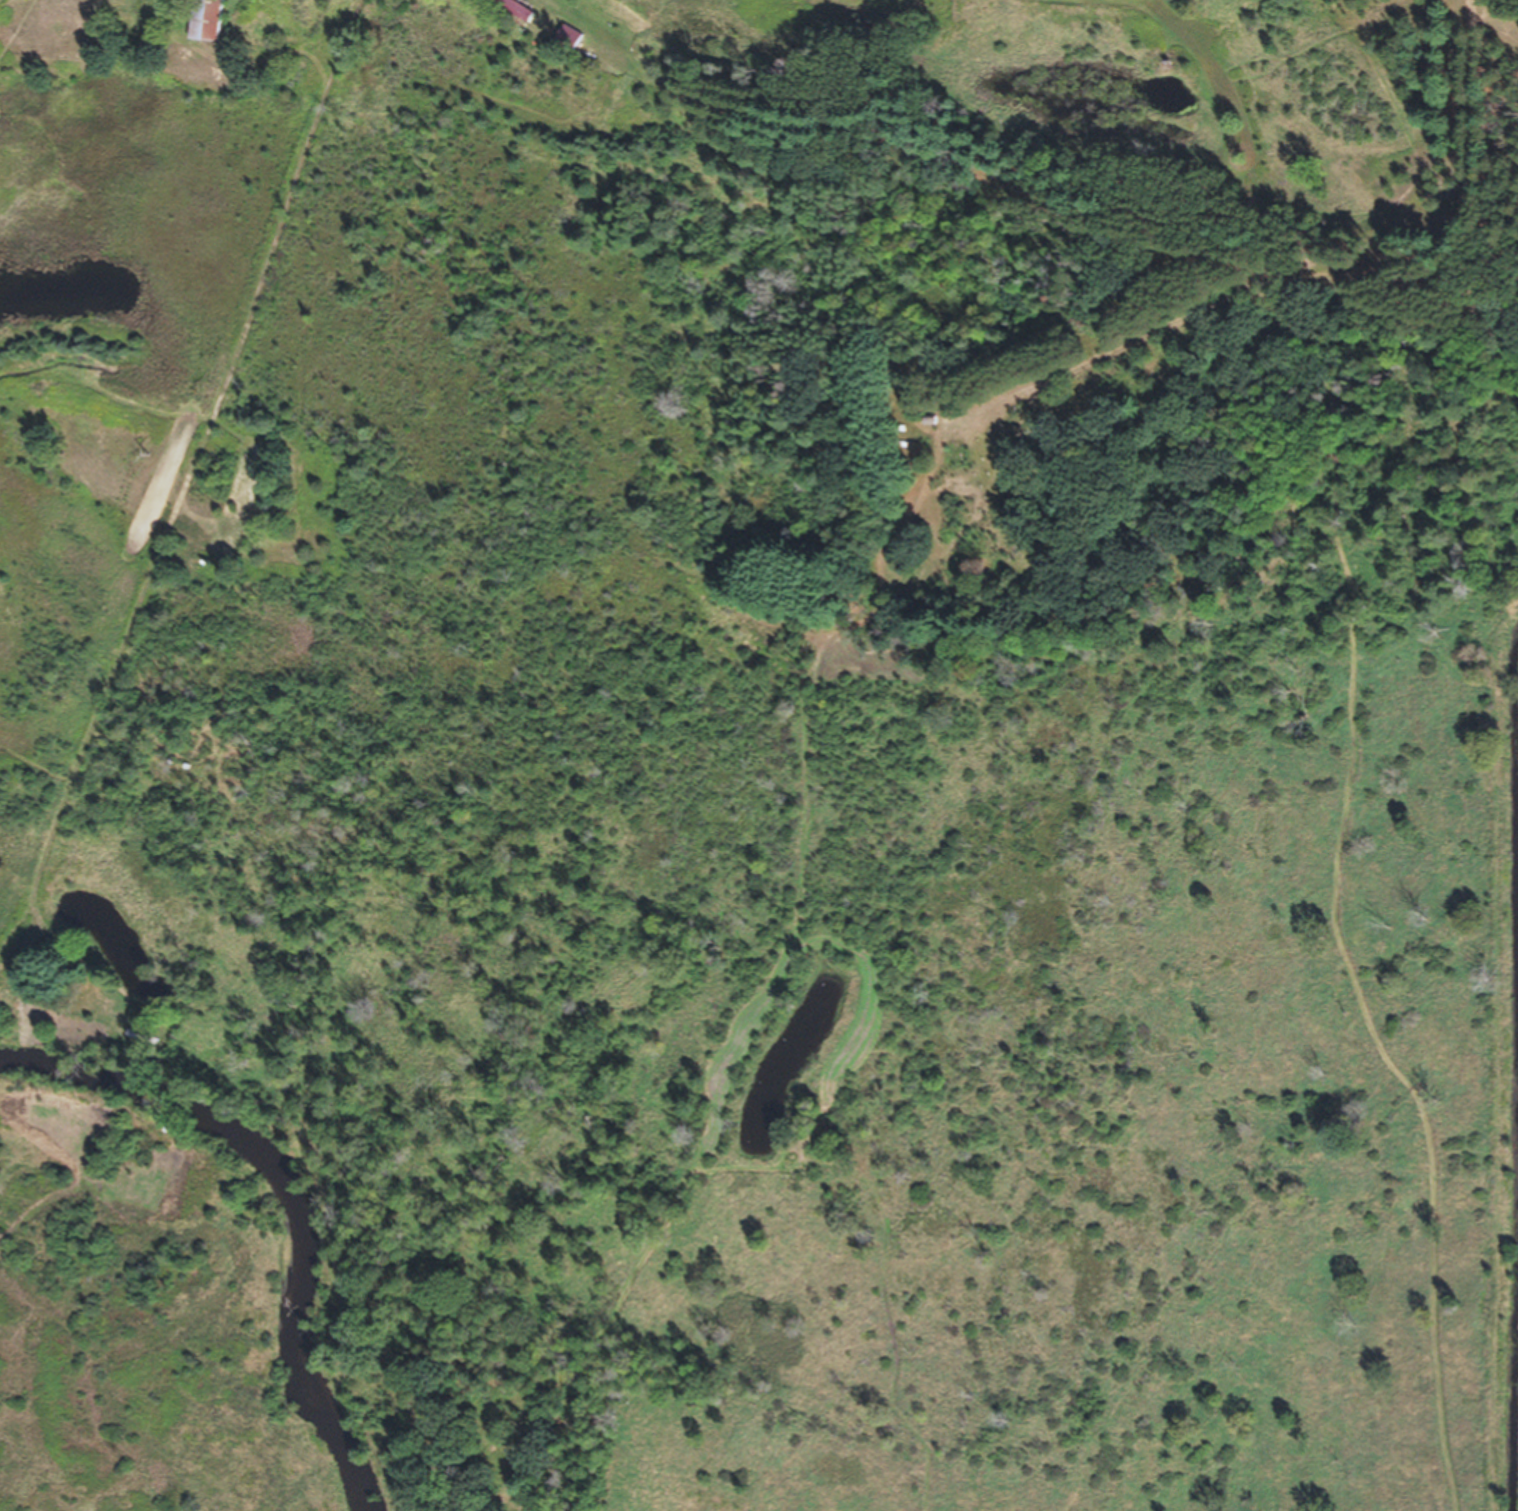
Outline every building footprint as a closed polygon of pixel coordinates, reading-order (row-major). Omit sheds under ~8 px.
[(226,0),(197,0),(193,49),(223,51),(226,0)] [(554,53),(574,64),(585,43),(565,32),(554,53)]
